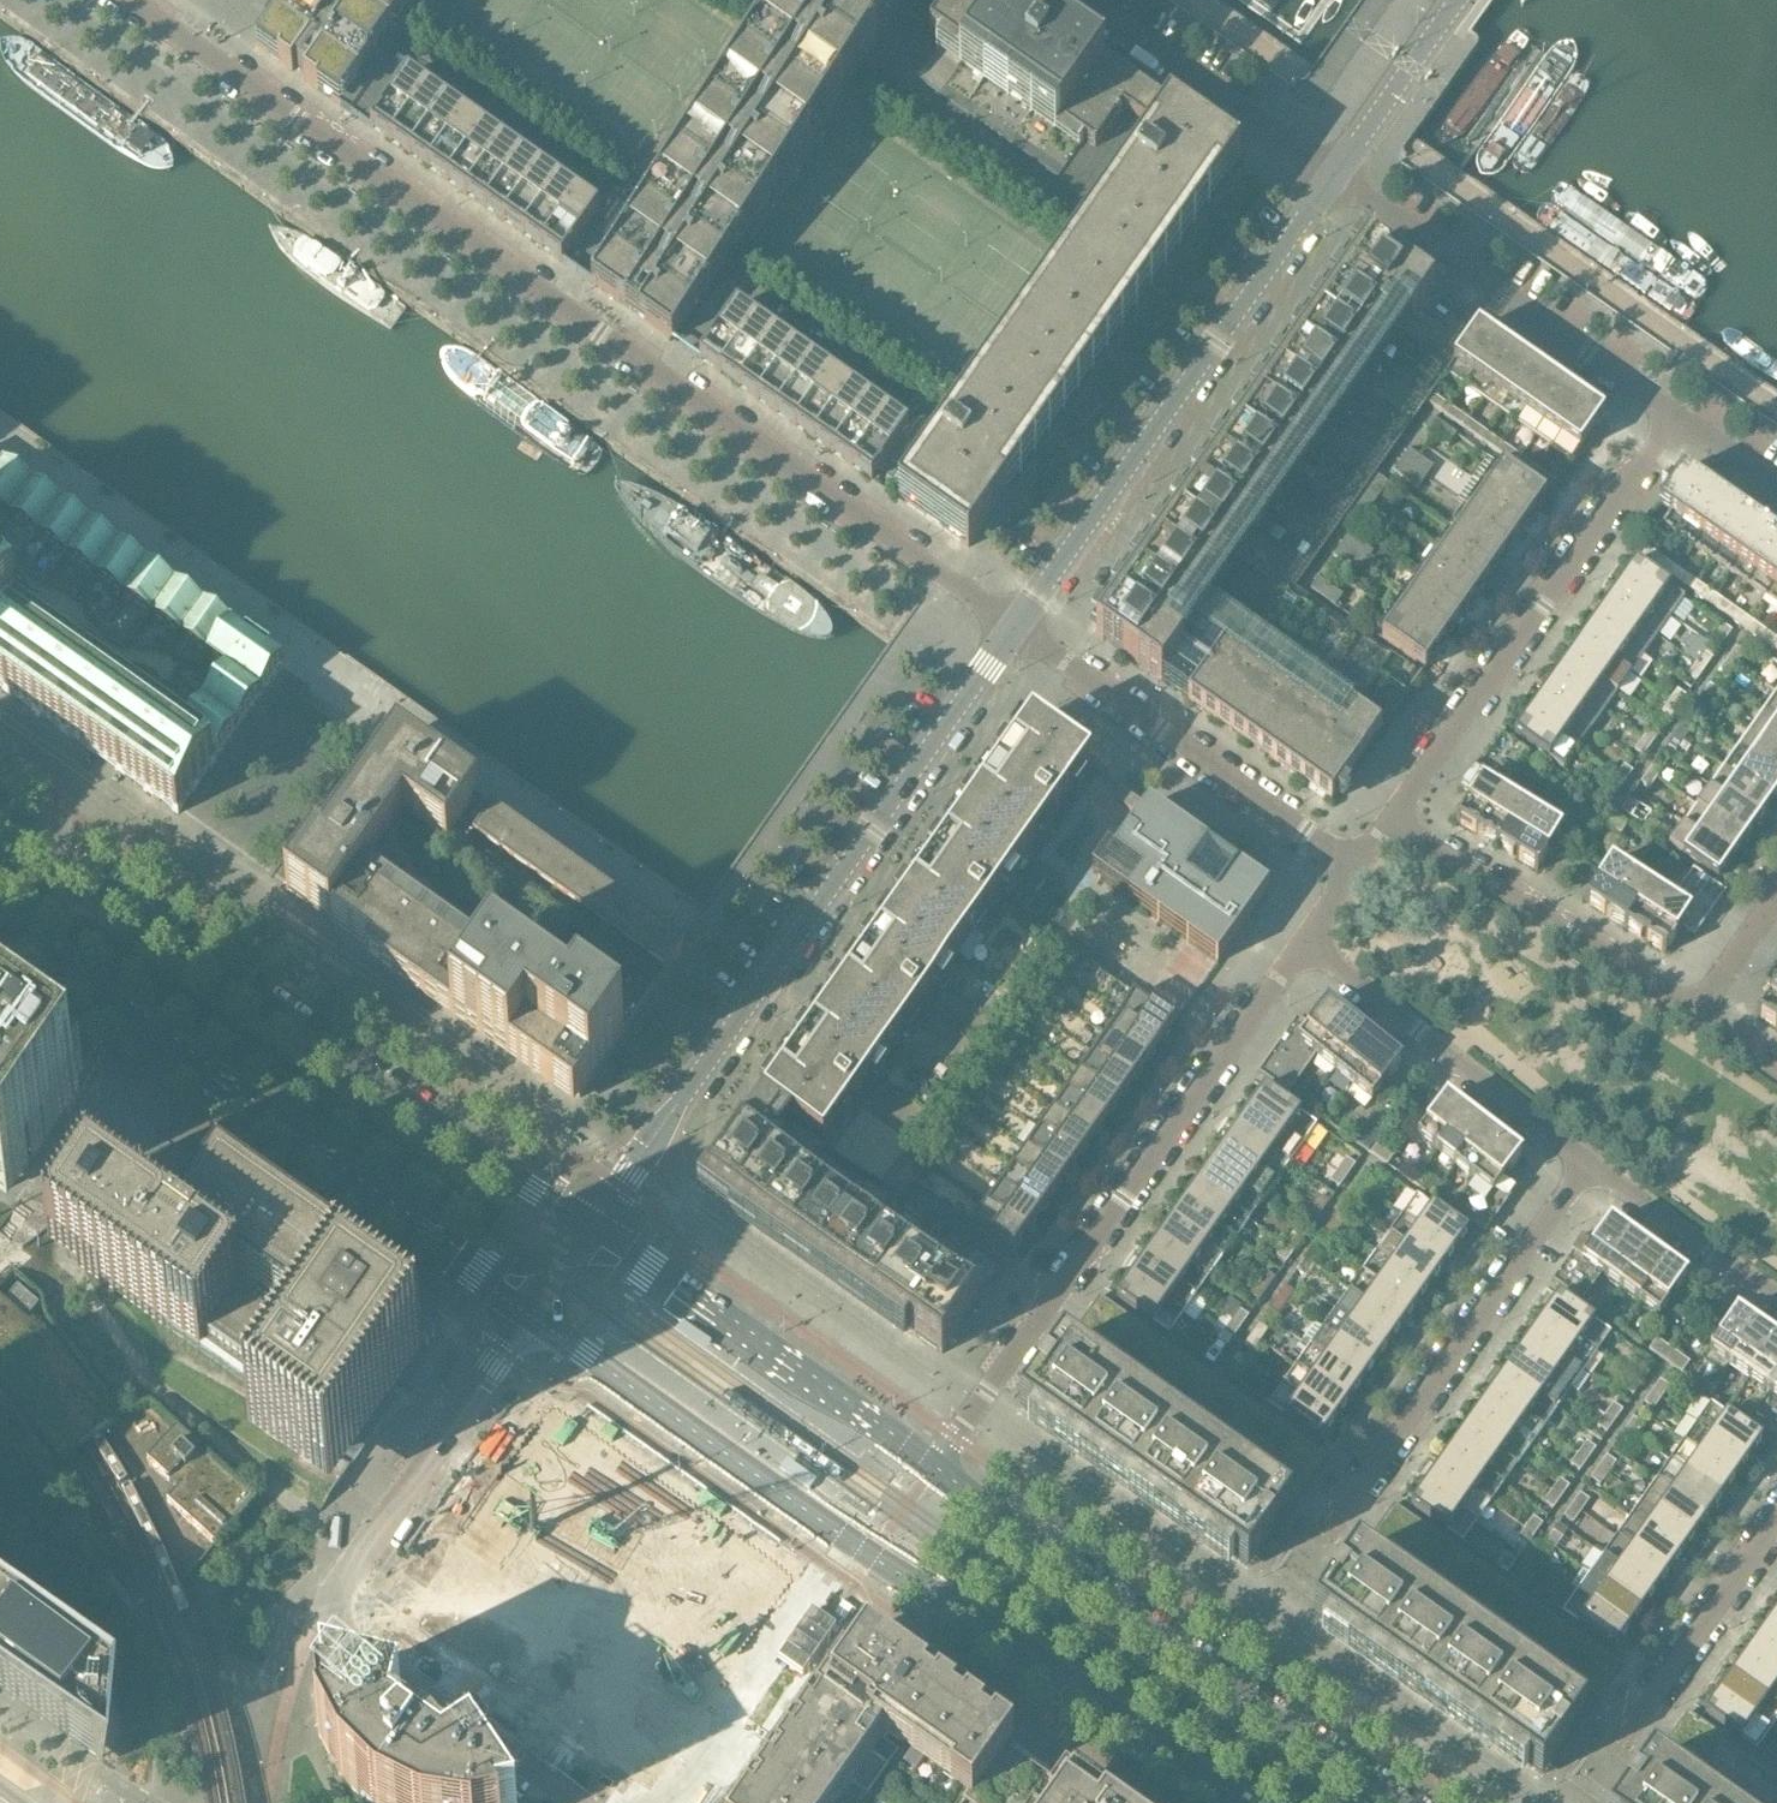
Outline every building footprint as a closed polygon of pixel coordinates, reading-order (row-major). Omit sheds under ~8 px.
[(430,0),(273,0),(264,13),(275,21),(257,46),(257,45),(256,47),(292,72),(295,68),(307,76),(304,81),(351,113),(388,60),(430,0)] [(855,79),(911,0),(790,0),(774,23),(591,283),(672,340),(753,225),(855,79)] [(790,0),(742,0),(774,23),(790,0)] [(1126,81),(1010,0),(911,0),(855,79),(1081,238),(1169,111),(1126,81)] [(371,128),(408,75),(388,60),(351,113),(371,128)] [(391,142),(428,89),(408,75),(371,128),(391,142)] [(428,89),(391,142),(409,155),(447,102),(428,89)] [(447,102),(409,155),(428,168),(466,115),(447,102)] [(1000,488),(1133,297),(1216,180),(1222,184),(1238,160),(1169,111),(1081,238),(898,500),(968,549),(1007,493),(1000,488)] [(466,115),(428,168),(447,181),(484,128),(466,115)] [(484,128),(447,181),(466,195),(503,142),(484,128)] [(503,142),(466,195),(484,208),(522,155),(503,142)] [(522,155),(484,208),(504,222),(541,168),(522,155)] [(541,168),(504,222),(522,234),(560,181),(541,168)] [(560,181),(522,234),(542,248),(579,195),(560,181)] [(579,195),(542,248),(562,262),(599,209),(579,195)] [(1607,228),(1594,245),(1724,344),(1738,327),(1607,228)] [(1346,518),(1376,475),(1427,403),(1431,395),(1445,375),(1453,363),(1478,328),(1368,251),(1096,637),(1331,803),(1420,678),(1294,591),(1346,518)] [(737,306),(700,359),(699,359),(719,373),(756,320),(737,306)] [(756,320),(719,373),(738,386),(775,333),(756,320)] [(1478,328),(1453,363),(1445,375),(1463,388),(1496,340),(1493,338),(1495,335),(1486,328),(1484,332),(1478,328)] [(775,333),(738,386),(757,400),(794,347),(775,333)] [(1496,340),(1463,388),(1481,400),(1514,353),(1511,350),(1513,347),(1503,341),(1501,344),(1496,340)] [(794,347),(757,400),(776,413),(813,360),(794,347)] [(1514,353),(1481,400),(1499,413),(1532,366),(1528,363),(1530,360),(1521,353),(1519,356),(1514,353)] [(813,360),(776,413),(795,427),(832,374),(813,360)] [(1532,366),(1499,413),(1517,426),(1550,378),(1546,375),(1548,372),(1539,365),(1537,369),(1532,366)] [(832,374),(795,427),(813,439),(850,386),(832,374)] [(1550,378),(1517,426),(1535,438),(1568,391),(1564,388),(1566,384),(1557,378),(1554,381),(1550,378)] [(850,386),(813,439),(832,453),(869,400),(850,386)] [(1568,391),(1535,438),(1553,451),(1586,404),(1581,400),(1583,397),(1574,390),(1572,394),(1568,391)] [(1449,408),(1431,395),(1427,403),(1444,415),(1449,408)] [(869,400),(832,453),(851,466),(888,413),(869,400)] [(1586,404),(1553,451),(1571,463),(1595,429),(1598,431),(1605,422),(1602,420),(1604,416),(1599,412),(1601,409),(1592,403),(1590,406),(1586,404)] [(1467,420),(1449,408),(1444,415),(1462,428),(1467,420)] [(888,413),(851,466),(872,481),(909,428),(888,413)] [(1424,429),(1435,437),(1448,447),(1457,435),(1432,418),(1424,429)] [(1485,433),(1467,420),(1462,428),(1480,441),(1485,433)] [(1503,446),(1485,433),(1480,441),(1497,453),(1503,446)] [(1521,458),(1503,446),(1497,453),(1515,466),(1521,458)] [(1418,490),(1433,468),(1409,451),(1393,472),(1418,490)] [(908,479),(916,462),(898,454),(891,471),(908,479)] [(1546,499),(1503,468),(1488,457),(1472,479),(1488,490),(1534,523),(1537,519),(1534,517),(1546,499)] [(1539,471),(1521,458),(1515,466),(1533,479),(1539,471)] [(229,628),(202,609),(174,589),(146,570),(119,550),(91,530),(63,511),(35,491),(8,471),(0,466),(0,692),(180,819),(217,766),(239,735),(262,703),(286,668),(229,628)] [(1556,484),(1539,471),(1533,479),(1551,491),(1556,484)] [(1683,471),(1679,477),(1658,507),(1670,515),(1662,527),(1674,536),(1708,488),(1683,471)] [(1376,475),(1346,518),(1358,527),(1389,484),(1376,475)] [(1534,523),(1488,490),(1472,479),(1457,501),(1472,512),(1516,542),(1527,526),(1530,528),(1534,523)] [(1725,501),(1708,488),(1674,536),(1692,548),(1725,501)] [(1743,513),(1725,501),(1692,548),(1710,561),(1743,513)] [(1516,542),(1472,512),(1457,533),(1503,567),(1507,561),(1504,559),(1516,542)] [(1761,526),(1743,513),(1710,561),(1728,573),(1761,526)] [(1761,526),(1728,573),(1746,586),(1776,541),(1776,537),(1761,526)] [(1503,567),(1457,533),(1442,554),(1485,585),(1497,568),(1500,571),(1503,567)] [(1333,557),(1345,565),(1358,575),(1374,553),(1349,536),(1333,557)] [(1659,557),(1635,540),(1629,548),(1653,566),(1659,557)] [(1746,586),(1764,598),(1776,580),(1776,541),(1746,586)] [(1485,585),(1442,554),(1427,576),(1473,609),(1477,603),(1474,601),(1485,585)] [(1677,570),(1659,557),(1653,566),(1671,578),(1677,570)] [(1671,618),(1684,599),(1636,564),(1638,561),(1622,583),(1671,618)] [(1695,582),(1677,570),(1671,578),(1689,591),(1695,582)] [(1473,609),(1427,576),(1412,597),(1455,627),(1467,611),(1470,613),(1473,609)] [(1310,590),(1335,607),(1343,596),(1318,579),(1310,590)] [(1764,598),(1776,607),(1776,580),(1764,598)] [(1713,595),(1695,582),(1689,591),(1707,603),(1713,595)] [(1658,637),(1671,618),(1622,583),(1608,602),(1658,637)] [(1731,607),(1713,595),(1707,603),(1725,616),(1731,607)] [(1455,627),(1412,597),(1397,619),(1443,651),(1447,646),(1444,644),(1455,627)] [(1644,656),(1658,637),(1608,602),(1595,621),(1644,656)] [(1749,620),(1731,607),(1725,616),(1743,629),(1749,620)] [(1443,651),(1397,619),(1382,640),(1425,671),(1437,653),(1440,655),(1443,651)] [(1766,633),(1749,620),(1743,629),(1760,641),(1766,633)] [(1631,675),(1644,656),(1595,621),(1581,640),(1631,675)] [(1732,632),(1723,626),(1715,638),(1723,644),(1732,632)] [(1766,633),(1760,641),(1776,653),(1776,640),(1766,633)] [(1631,675),(1581,640),(1568,660),(1617,694),(1631,675)] [(1745,654),(1736,648),(1729,659),(1737,665),(1745,654)] [(1704,653),(1696,664),(1705,670),(1712,660),(1704,653)] [(1737,665),(1729,659),(1720,671),(1729,677),(1737,665)] [(1604,713),(1617,694),(1568,660),(1554,679),(1604,713)] [(1687,676),(1696,682),(1705,670),(1696,664),(1687,676)] [(1604,713),(1554,679),(1541,698),(1590,732),(1604,713)] [(1718,692),(1709,686),(1702,697),(1710,703),(1718,692)] [(1677,691),(1669,702),(1678,709),(1686,697),(1677,691)] [(1776,692),(1763,711),(1776,721),(1776,693),(1776,692)] [(1710,703),(1702,697),(1693,709),(1702,715),(1710,703)] [(1577,752),(1590,732),(1541,698),(1527,717),(1577,752)] [(1678,709),(1669,702),(1661,714),(1670,720),(1678,709)] [(1763,711),(1749,731),(1776,750),(1776,721),(1763,711)] [(1563,771),(1577,752),(1527,717),(1514,736),(1563,771)] [(1692,730),(1683,723),(1675,735),(1684,741),(1692,730)] [(1020,869),(1090,770),(1091,769),(1032,727),(961,828),(1020,869)] [(1650,729),(1642,741),(1651,747),(1659,735),(1650,729)] [(1749,731),(1736,750),(1776,779),(1776,750),(1749,731)] [(1529,755),(1511,742),(1498,733),(1489,746),(1520,768),(1529,755)] [(1684,741),(1675,735),(1667,746),(1676,753),(1684,741)] [(1651,747),(1642,741),(1634,752),(1643,758),(1651,747)] [(685,950),(643,920),(392,743),(286,892),(371,952),(366,960),(574,1107),(685,950)] [(1520,768),(1489,746),(1480,760),(1511,782),(1520,768)] [(1736,750),(1722,769),(1772,803),(1776,796),(1776,779),(1736,750)] [(1511,782),(1480,760),(1469,775),(1481,784),(1483,782),(1502,794),(1511,782)] [(1656,761),(1648,773),(1657,780),(1665,767),(1656,761)] [(1624,766),(1615,779),(1624,785),(1633,773),(1624,766)] [(1772,803),(1722,769),(1709,788),(1758,822),(1772,803)] [(1657,780),(1648,773),(1640,784),(1649,790),(1657,780)] [(1476,836),(1502,794),(1483,782),(1481,784),(1469,775),(1459,789),(1472,798),(1455,823),(1476,836)] [(1624,785),(1615,779),(1608,789),(1616,796),(1624,785)] [(1758,822),(1709,788),(1695,807),(1745,842),(1758,822)] [(1208,849),(1207,850),(1121,790),(1114,800),(1140,819),(1098,879),(1218,964),(1250,919),(1251,920),(1269,895),(1225,864),(1226,862),(1208,849)] [(1496,848),(1522,807),(1502,794),(1476,836),(1479,837),(1477,841),(1483,842),(1485,842),(1489,844),(1493,845),(1495,846),(1494,847),(1496,848)] [(1638,806),(1629,800),(1621,812),(1630,818),(1638,806)] [(1517,861),(1542,819),(1522,807),(1496,848),(1498,849),(1499,849),(1500,850),(1504,853),(1507,856),(1508,857),(1509,859),(1512,862),(1514,859),(1517,861)] [(1745,842),(1695,807),(1682,826),(1731,861),(1745,842)] [(1628,825),(1611,813),(1603,824),(1620,836),(1628,825)] [(1553,847),(1562,832),(1542,819),(1517,861),(1537,873),(1553,847)] [(1731,861),(1682,826),(1669,845),(1718,880),(1731,861)] [(953,964),(997,901),(1020,869),(961,828),(895,922),(953,964)] [(1606,917),(1632,877),(1611,863),(1586,901),(1585,903),(1589,906),(1589,905),(1604,915),(1604,916),(1606,917)] [(1726,894),(1713,885),(1693,871),(1682,887),(1715,910),(1726,894)] [(1625,929),(1652,890),(1632,877),(1606,917),(1608,918),(1606,920),(1606,922),(1608,922),(1612,923),(1616,924),(1620,926),(1623,928),(1625,929)] [(1715,910),(1682,887),(1671,902),(1704,925),(1715,910)] [(1644,942),(1670,902),(1652,890),(1625,929),(1627,931),(1627,930),(1629,931),(1632,934),(1633,936),(1636,939),(1639,942),(1640,944),(1641,943),(1642,941),(1644,942)] [(1704,925),(1671,902),(1670,902),(1644,942),(1646,943),(1661,953),(1665,956),(1666,953),(1681,930),(1694,939),(1704,925)] [(998,912),(991,922),(998,927),(1005,917),(998,912)] [(885,1060),(953,964),(895,922),(826,1019),(885,1060)] [(1773,969),(1762,984),(1773,992),(1758,1014),(1757,1014),(1756,1016),(1760,1019),(1775,1029),(1776,1031),(1776,1030),(1776,971),(1773,969)] [(1174,1026),(1144,1005),(1133,997),(1119,1017),(1130,1025),(1160,1046),(1163,1048),(1170,1039),(1167,1037),(1174,1026)] [(1316,1057),(1347,1020),(1346,1018),(1345,1019),(1331,1007),(1332,1007),(1328,1004),(1326,1006),(1327,1006),(1309,1028),(1297,1019),(1287,1033),(1316,1057)] [(1160,1046),(1130,1025),(1119,1017),(1106,1036),(1117,1043),(1147,1065),(1150,1067),(1156,1057),(1153,1055),(1160,1046)] [(1335,1072),(1365,1034),(1363,1032),(1363,1033),(1360,1030),(1359,1029),(1357,1027),(1355,1024),(1354,1022),(1352,1018),(1351,1019),(1349,1021),(1347,1020),(1316,1057),(1335,1072)] [(821,1151),(885,1060),(826,1019),(762,1110),(821,1151)] [(84,1084),(10,1032),(0,1024),(0,1218),(4,1220),(12,1208),(76,1118),(65,1110),(84,1084)] [(1316,1057),(1287,1033),(1277,1046),(1308,1068),(1316,1057)] [(1353,1086),(1383,1048),(1381,1047),(1383,1045),(1384,1044),(1379,1043),(1378,1042),(1374,1040),(1372,1039),(1370,1038),(1367,1036),(1367,1035),(1365,1034),(1335,1072),(1353,1086)] [(1147,1065),(1117,1043),(1106,1036),(1092,1054),(1104,1062),(1134,1083),(1137,1086),(1143,1076),(1140,1074),(1147,1065)] [(1308,1068),(1277,1046),(1268,1060),(1299,1082),(1308,1068)] [(1383,1087),(1403,1064),(1383,1048),(1353,1086),(1372,1102),(1383,1087)] [(1134,1083),(1104,1062),(1092,1054),(1079,1073),(1090,1081),(1120,1102),(1123,1104),(1130,1095),(1127,1093),(1134,1083)] [(1299,1082),(1268,1060),(1257,1074),(1288,1096),(1299,1082)] [(1120,1102),(1090,1081),(1079,1073),(1066,1092),(1107,1121),(1110,1123),(1116,1114),(1113,1112),(1120,1102)] [(1265,1089),(1251,1108),(1303,1145),(1317,1126),(1265,1089)] [(1100,1131),(1107,1121),(1066,1092),(1052,1111),(1064,1119),(1094,1140),(1097,1142),(1103,1133),(1100,1131)] [(1437,1152),(1467,1114),(1447,1099),(1417,1137),(1437,1152)] [(1251,1108),(1238,1127),(1290,1164),(1303,1145),(1251,1108)] [(998,1276),(821,1151),(762,1110),(712,1181),(709,1179),(698,1194),(905,1340),(910,1333),(942,1355),(998,1276)] [(1094,1140),(1064,1119),(1052,1111),(1039,1130),(1050,1138),(1080,1159),(1083,1161),(1090,1152),(1086,1150),(1094,1140)] [(1456,1166),(1484,1129),(1482,1127),(1479,1124),(1476,1121),(1475,1119),(1473,1116),(1471,1112),(1468,1115),(1467,1114),(1437,1152),(1456,1166)] [(1367,1125),(1354,1143),(1367,1152),(1381,1134),(1367,1125)] [(1238,1127),(1224,1146),(1276,1183),(1290,1164),(1238,1127)] [(1474,1180),(1503,1142),(1501,1140),(1503,1137),(1499,1136),(1495,1135),(1493,1134),(1490,1132),(1486,1130),(1484,1129),(1456,1166),(1474,1180)] [(1080,1159),(1050,1138),(1039,1130),(1026,1149),(1067,1178),(1070,1180),(1076,1171),(1073,1169),(1080,1159)] [(1504,1181),(1523,1157),(1503,1142),(1474,1180),(1473,1182),(1506,1205),(1517,1190),(1504,1181)] [(1378,1143),(1370,1154),(1387,1166),(1395,1155),(1378,1143)] [(1276,1183),(1224,1146),(1211,1165),(1263,1202),(1276,1183)] [(1067,1178),(1026,1149),(1012,1168),(1024,1176),(1054,1197),(1057,1199),(1063,1190),(1060,1188),(1067,1178)] [(1346,1159),(1338,1171),(1347,1177),(1355,1166),(1346,1159)] [(1211,1165),(1197,1184),(1249,1221),(1263,1202),(1211,1165)] [(1054,1197),(1024,1176),(1012,1168),(999,1187),(1040,1216),(1043,1218),(1050,1209),(1047,1207),(1054,1197)] [(91,1184),(49,1245),(67,1257),(174,1340),(164,1354),(150,1375),(247,1443),(329,1500),(331,1497),(368,1445),(423,1366),(402,1352),(422,1323),(221,1181),(195,1217),(188,1212),(189,1211),(189,1210),(189,1209),(189,1208),(189,1206),(188,1205),(187,1204),(186,1203),(185,1203),(184,1202),(183,1202),(182,1202),(181,1202),(180,1202),(179,1203),(178,1204),(129,1169),(109,1197),(91,1184)] [(1347,1177),(1338,1171),(1330,1182),(1339,1189),(1347,1177)] [(1375,1180),(1366,1173),(1358,1185),(1367,1192),(1375,1180)] [(1506,1205),(1473,1182),(1463,1196),(1496,1220),(1506,1205)] [(1249,1221),(1197,1184),(1184,1204),(1236,1240),(1249,1221)] [(1367,1192),(1358,1185),(1350,1196),(1359,1203),(1367,1192)] [(1040,1216),(999,1187),(986,1205),(1027,1234),(1030,1237),(1036,1227),(1033,1225),(1040,1216)] [(1416,1196),(1403,1215),(1455,1252),(1469,1233),(1416,1196)] [(1496,1220),(1463,1196),(1452,1212),(1485,1235),(1496,1220)] [(1319,1197),(1311,1208),(1321,1215),(1329,1204),(1319,1197)] [(1184,1204),(1170,1223),(1223,1259),(1236,1240),(1184,1204)] [(1027,1234),(986,1205),(972,1225),(983,1233),(1012,1255),(1014,1253),(1017,1255),(1023,1246),(1020,1244),(1027,1234)] [(1321,1215),(1311,1208),(1303,1220),(1313,1226),(1321,1215)] [(1339,1211),(1331,1223),(1341,1229),(1349,1218),(1339,1211)] [(1455,1252),(1403,1215),(1389,1235),(1442,1271),(1455,1252)] [(1170,1223),(1157,1242),(1209,1279),(1223,1259),(1170,1223)] [(1341,1229),(1331,1223),(1323,1234),(1333,1241),(1341,1229)] [(1602,1276),(1630,1237),(1610,1223),(1593,1247),(1582,1239),(1571,1254),(1602,1276)] [(1292,1235),(1284,1246),(1294,1253),(1302,1242),(1292,1235)] [(1442,1271),(1389,1235),(1376,1254),(1428,1290),(1442,1271)] [(1621,1290),(1649,1251),(1647,1249),(1647,1250),(1644,1247),(1641,1244),(1638,1241),(1637,1239),(1635,1236),(1634,1236),(1634,1237),(1633,1239),(1630,1237),(1602,1276),(1621,1290)] [(1157,1242),(1143,1261),(1196,1298),(1209,1279),(1157,1242)] [(1294,1253),(1284,1246),(1276,1258),(1286,1265),(1294,1253)] [(1312,1249),(1304,1261),(1314,1267),(1322,1256),(1312,1249)] [(1640,1304),(1668,1264),(1666,1263),(1667,1261),(1668,1261),(1668,1259),(1666,1259),(1662,1258),(1656,1256),(1654,1255),(1651,1253),(1651,1252),(1649,1251),(1621,1290),(1640,1304)] [(1428,1290),(1376,1254),(1363,1273),(1415,1310),(1428,1290)] [(1602,1276),(1571,1254),(1561,1268),(1592,1290),(1602,1276)] [(1143,1261),(1130,1280),(1182,1317),(1196,1298),(1143,1261)] [(1314,1267),(1304,1261),(1296,1272),(1306,1279),(1314,1267)] [(1659,1318),(1683,1284),(1686,1281),(1687,1281),(1688,1279),(1684,1276),(1684,1277),(1669,1266),(1670,1265),(1668,1264),(1640,1304),(1659,1318)] [(1592,1290),(1561,1268),(1552,1282),(1582,1304),(1592,1290)] [(1266,1273),(1258,1284),(1267,1291),(1275,1279),(1266,1273)] [(1415,1310),(1363,1273),(1349,1292),(1401,1329),(1415,1310)] [(1130,1280),(1116,1299),(1169,1336),(1182,1317),(1130,1280)] [(1267,1291),(1258,1284),(1250,1296),(1259,1302),(1267,1291)] [(1295,1294),(1286,1287),(1278,1298),(1287,1305),(1295,1294)] [(37,1306),(18,1289),(5,1303),(24,1320),(37,1306)] [(1401,1329),(1349,1292),(1336,1311),(1388,1348),(1401,1329)] [(1559,1297),(1545,1316),(1597,1353),(1611,1334),(1559,1297)] [(1089,1321),(1068,1350),(1105,1376),(1101,1382),(1247,1486),(1252,1480),(1288,1506),(1309,1477),(1310,1477),(1311,1477),(1311,1478),(1312,1478),(1313,1477),(1314,1477),(1315,1476),(1327,1459),(1315,1450),(1113,1307),(1100,1298),(1088,1315),(1087,1315),(1087,1316),(1087,1317),(1087,1318),(1087,1319),(1087,1320),(1088,1320),(1088,1321),(1089,1321)] [(1287,1305),(1278,1298),(1270,1310),(1279,1316),(1287,1305)] [(1239,1310),(1231,1322),(1241,1329),(1249,1317),(1239,1310)] [(1388,1348),(1336,1311),(1322,1330),(1374,1367),(1388,1348)] [(1730,1367),(1757,1327),(1755,1326),(1740,1316),(1741,1316),(1737,1313),(1735,1315),(1736,1315),(1710,1353),(1705,1361),(1723,1375),(1729,1367),(1730,1367)] [(1545,1316),(1532,1335),(1584,1372),(1597,1353),(1545,1316)] [(1241,1329),(1231,1322),(1223,1333),(1233,1340),(1241,1329)] [(1259,1325),(1251,1336),(1261,1343),(1269,1331),(1259,1325)] [(1374,1367),(1322,1330),(1315,1325),(1302,1344),(1309,1349),(1361,1386),(1374,1367)] [(1748,1380),(1776,1340),(1774,1339),(1771,1337),(1768,1334),(1765,1331),(1763,1327),(1762,1325),(1760,1326),(1761,1327),(1759,1329),(1757,1327),(1730,1367),(1748,1380)] [(1532,1335),(1518,1354),(1570,1391),(1584,1372),(1532,1335)] [(1251,1336),(1243,1347),(1253,1354),(1261,1343),(1251,1336)] [(1656,1340),(1649,1351),(1682,1374),(1689,1363),(1656,1340)] [(1776,1379),(1776,1341),(1776,1340),(1748,1380),(1767,1393),(1776,1379)] [(1213,1367),(1222,1355),(1227,1347),(1218,1341),(1212,1348),(1204,1361),(1213,1367)] [(1033,1394),(1022,1410),(1035,1419),(1028,1428),(1228,1570),(1235,1561),(1247,1570),(1259,1554),(1259,1553),(1260,1554),(1292,1508),(1288,1506),(1252,1480),(1247,1486),(1101,1382),(1105,1376),(1068,1350),(1065,1348),(1033,1393),(1033,1394)] [(1361,1386),(1309,1349),(1295,1368),(1347,1405),(1361,1386)] [(1518,1354),(1505,1373),(1557,1410),(1570,1391),(1518,1354)] [(1224,1375),(1233,1382),(1242,1369),(1233,1362),(1224,1375)] [(1640,1367),(1632,1378),(1641,1385),(1649,1374),(1640,1367)] [(1347,1405),(1295,1368),(1282,1387),(1334,1424),(1347,1405)] [(1505,1373),(1491,1392),(1543,1429),(1557,1410),(1505,1373)] [(1641,1385),(1632,1378),(1624,1390),(1633,1397),(1641,1385)] [(1767,1393),(1768,1394),(1776,1400),(1776,1379),(1767,1393)] [(1669,1388),(1660,1381),(1652,1393),(1661,1399),(1669,1388)] [(1334,1424),(1282,1387),(1268,1406),(1320,1443),(1334,1424)] [(1491,1392),(1478,1411),(1530,1448),(1543,1429),(1491,1392)] [(1661,1399),(1652,1393),(1644,1404),(1653,1411),(1661,1399)] [(1768,1394),(1758,1408),(1776,1422),(1776,1400),(1768,1394)] [(1763,1441),(1710,1404),(1697,1423),(1749,1460),(1763,1441)] [(1613,1405),(1605,1416),(1615,1423),(1623,1411),(1613,1405)] [(1758,1408),(1748,1421),(1776,1442),(1776,1422),(1758,1408)] [(1478,1411),(1464,1430),(1517,1467),(1530,1448),(1478,1411)] [(1597,1428),(1607,1434),(1615,1423),(1605,1416),(1597,1428)] [(555,1418),(418,1610),(647,1772),(783,1579),(555,1418)] [(1643,1426),(1633,1419),(1625,1430),(1635,1437),(1643,1426)] [(1749,1460),(1697,1423),(1683,1442),(1736,1479),(1749,1460)] [(1464,1430),(1451,1450),(1503,1486),(1517,1467),(1464,1430)] [(1635,1437),(1625,1430),(1617,1442),(1627,1448),(1635,1437)] [(254,1503),(178,1437),(149,1470),(179,1496),(167,1509),(214,1549),(254,1503)] [(1736,1479),(1683,1442),(1670,1462),(1722,1498),(1736,1479)] [(1586,1443),(1578,1454),(1588,1461),(1596,1450),(1586,1443)] [(1503,1486),(1451,1450),(1437,1469),(1490,1506),(1503,1486)] [(1588,1461),(1578,1454),(1570,1466),(1580,1472),(1588,1461)] [(1606,1457),(1598,1469),(1608,1475),(1616,1464),(1606,1457)] [(1722,1498),(1670,1462),(1657,1481),(1709,1517),(1722,1498)] [(1437,1469),(1424,1488),(1476,1525),(1490,1506),(1437,1469)] [(1598,1469),(1590,1480),(1600,1487),(1608,1475),(1598,1469)] [(1560,1481),(1552,1492),(1561,1499),(1569,1487),(1560,1481)] [(1709,1517),(1657,1481),(1643,1500),(1695,1537),(1709,1517)] [(1424,1488),(1410,1507),(1463,1544),(1476,1525),(1424,1488)] [(1561,1499),(1552,1492),(1544,1503),(1553,1510),(1561,1499)] [(1589,1501),(1580,1495),(1572,1506),(1581,1513),(1589,1501)] [(1695,1537),(1643,1500),(1630,1519),(1682,1556),(1695,1537)] [(1383,1529),(1363,1558),(1399,1584),(1395,1590),(1541,1694),(1546,1688),(1582,1714),(1603,1684),(1603,1685),(1604,1685),(1605,1685),(1606,1685),(1607,1685),(1608,1685),(1608,1684),(1609,1684),(1621,1666),(1608,1657),(1435,1534),(1394,1506),(1382,1523),(1381,1523),(1381,1524),(1381,1525),(1381,1526),(1381,1527),(1382,1528),(1382,1529),(1383,1529)] [(1581,1513),(1572,1506),(1564,1518),(1573,1524),(1581,1513)] [(1533,1518),(1525,1530),(1535,1536),(1543,1525),(1533,1518)] [(1682,1556),(1630,1519),(1616,1538),(1668,1575),(1682,1556)] [(1535,1536),(1525,1530),(1517,1541),(1527,1548),(1535,1536)] [(1553,1532),(1545,1544),(1555,1551),(1563,1539),(1553,1532)] [(1668,1575),(1616,1538),(1603,1557),(1655,1594),(1668,1575)] [(1555,1551),(1545,1544),(1537,1555),(1547,1562),(1555,1551)] [(1327,1602),(1315,1618),(1328,1627),(1322,1636),(1522,1778),(1529,1769),(1542,1778),(1553,1761),(1554,1762),(1586,1716),(1582,1714),(1546,1688),(1541,1694),(1395,1590),(1399,1584),(1363,1558),(1359,1556),(1327,1601),(1327,1602)] [(1507,1575),(1516,1562),(1507,1556),(1498,1568),(1507,1575)] [(1655,1594),(1603,1557),(1589,1576),(1641,1613),(1655,1594)] [(1518,1583),(1527,1589),(1536,1577),(1527,1570),(1518,1583)] [(1641,1613),(1589,1576),(1576,1595),(1628,1632),(1641,1613)] [(1628,1632),(1576,1595),(1562,1614),(1614,1651),(1628,1632)] [(72,1651),(90,1626),(55,1601),(37,1626),(72,1651)] [(84,1753),(102,1766),(109,1682),(0,1605),(0,1694),(84,1753)] [(1758,1638),(1776,1651),(1776,1623),(1772,1619),(1758,1638)] [(1073,1784),(1066,1795),(1058,1789),(1006,1752),(1013,1742),(862,1635),(743,1802),(1100,1802),(1073,1784)] [(1745,1657),(1776,1680),(1776,1651),(1758,1638),(1745,1657)] [(1732,1676),(1776,1709),(1776,1680),(1745,1657),(1732,1676)] [(1718,1696),(1770,1732),(1776,1723),(1776,1709),(1732,1676),(1718,1696)] [(423,1754),(420,1752),(418,1760),(394,1743),(402,1711),(317,1689),(323,1738),(319,1739),(342,1784),(362,1802),(501,1802),(474,1763),(479,1760),(471,1754),(466,1757),(462,1761),(461,1763),(459,1766),(458,1768),(456,1771),(455,1773),(446,1780),(439,1775),(442,1771),(440,1769),(438,1766),(436,1764),(431,1759),(429,1757),(423,1754)] [(1718,1696),(1705,1715),(1757,1751),(1770,1732),(1718,1696)] [(1657,1766),(1693,1792),(1689,1798),(1696,1802),(1776,1802),(1776,1777),(1711,1730),(1688,1713),(1676,1731),(1675,1731),(1675,1732),(1675,1733),(1675,1734),(1675,1735),(1676,1736),(1677,1737),(1657,1766)] [(1689,1798),(1693,1792),(1657,1766),(1653,1763),(1625,1802),(1696,1802),(1689,1798)]
